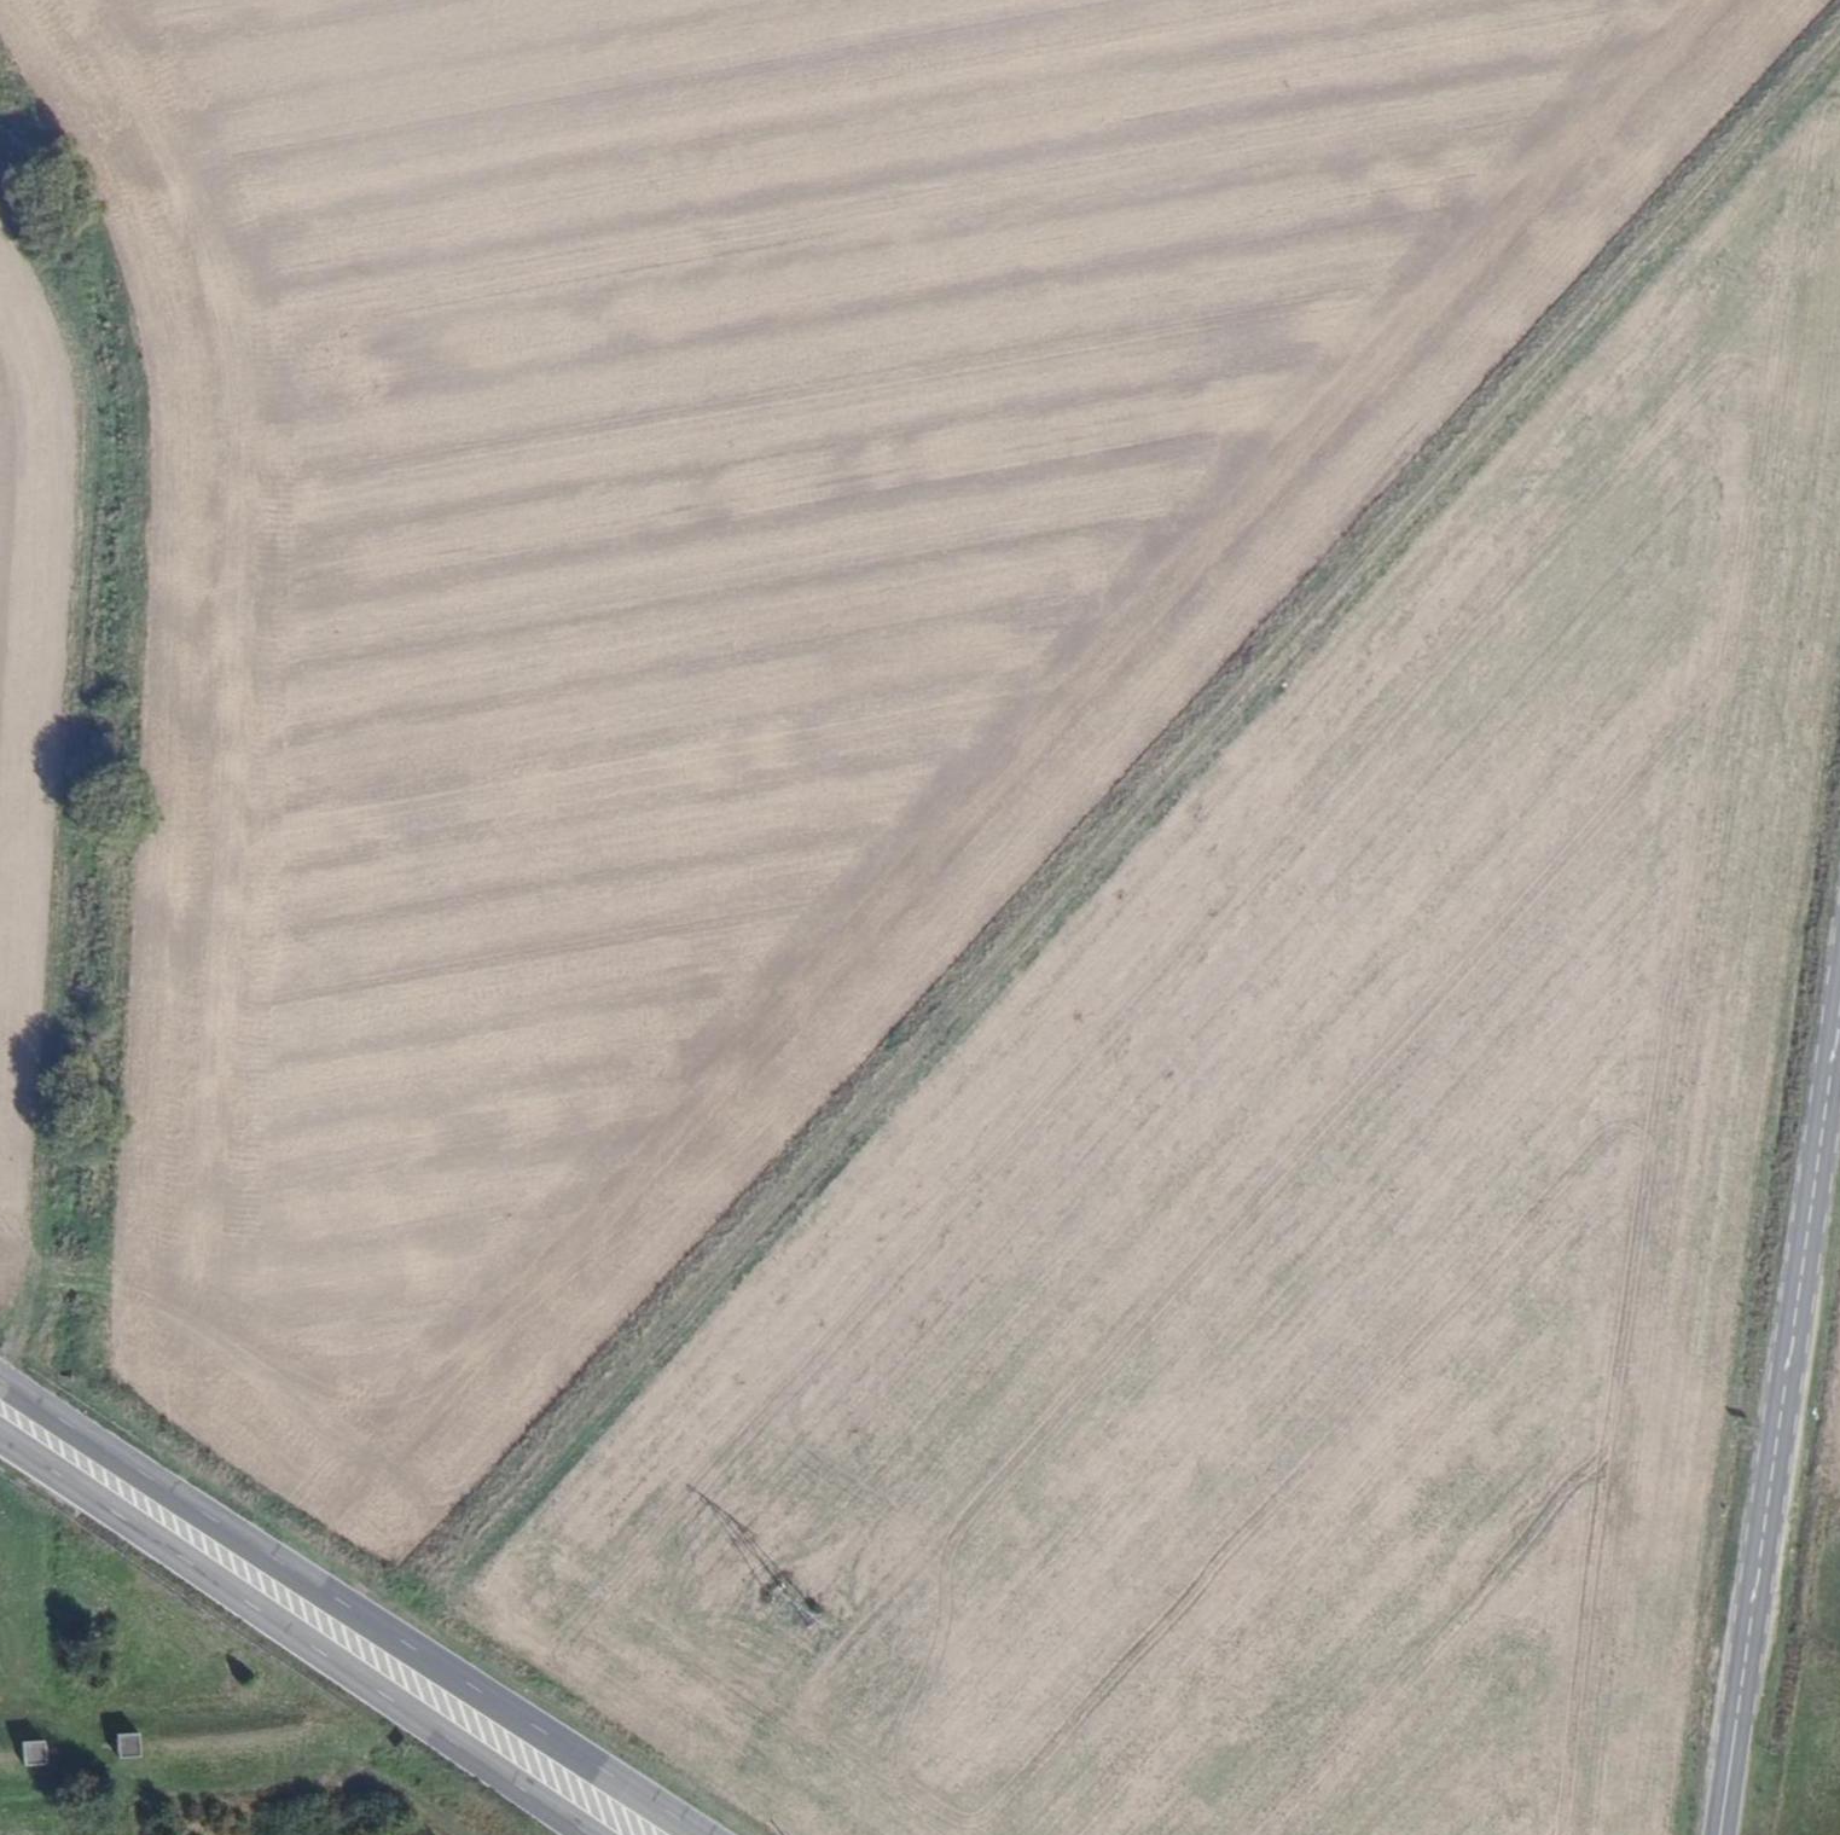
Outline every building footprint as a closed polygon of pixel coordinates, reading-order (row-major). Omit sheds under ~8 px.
[(110,1759),(136,1758),(135,1734),(109,1735),(110,1759)] [(38,1743),(16,1743),(16,1763),(38,1763),(38,1743)]
